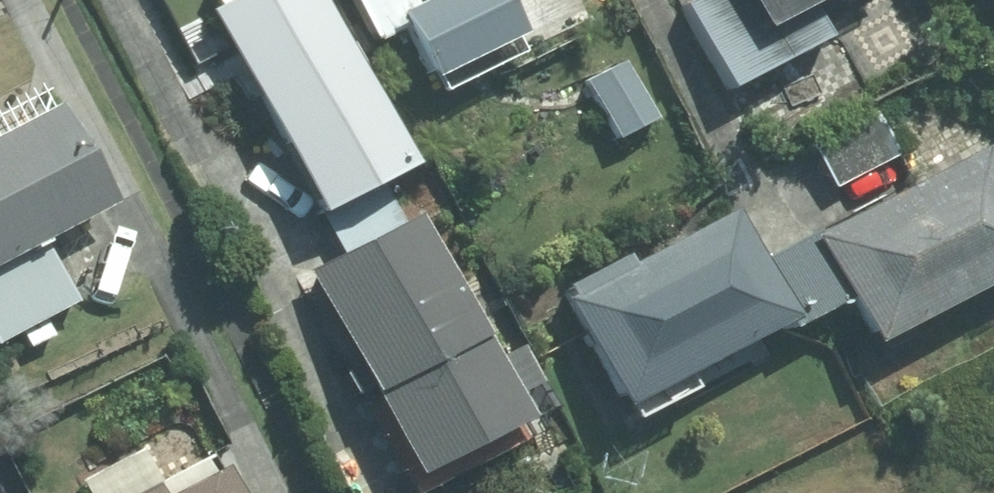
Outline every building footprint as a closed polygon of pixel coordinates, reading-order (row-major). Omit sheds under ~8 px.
[(207,13),(313,216),(408,167),(321,0),(232,0),(207,13)] [(373,41),(401,27),(426,78),(512,36),(494,0),(353,0),(373,41)] [(758,31),(817,0),(741,0),(758,31)] [(624,62),(585,81),(614,138),(653,118),(624,62)] [(0,136),(0,335),(69,298),(38,241),(108,204),(57,107),(0,136)] [(871,116),(812,146),(833,188),(892,158),(871,116)] [(814,237),(870,344),(993,281),(993,167),(985,149),(814,237)] [(734,211),(559,301),(616,409),(790,319),(734,211)] [(523,420),(416,216),(302,275),(408,479),(523,420)] [(222,470),(212,476),(202,458),(144,489),(126,455),(75,482),(80,492),(234,492),(222,470)]
